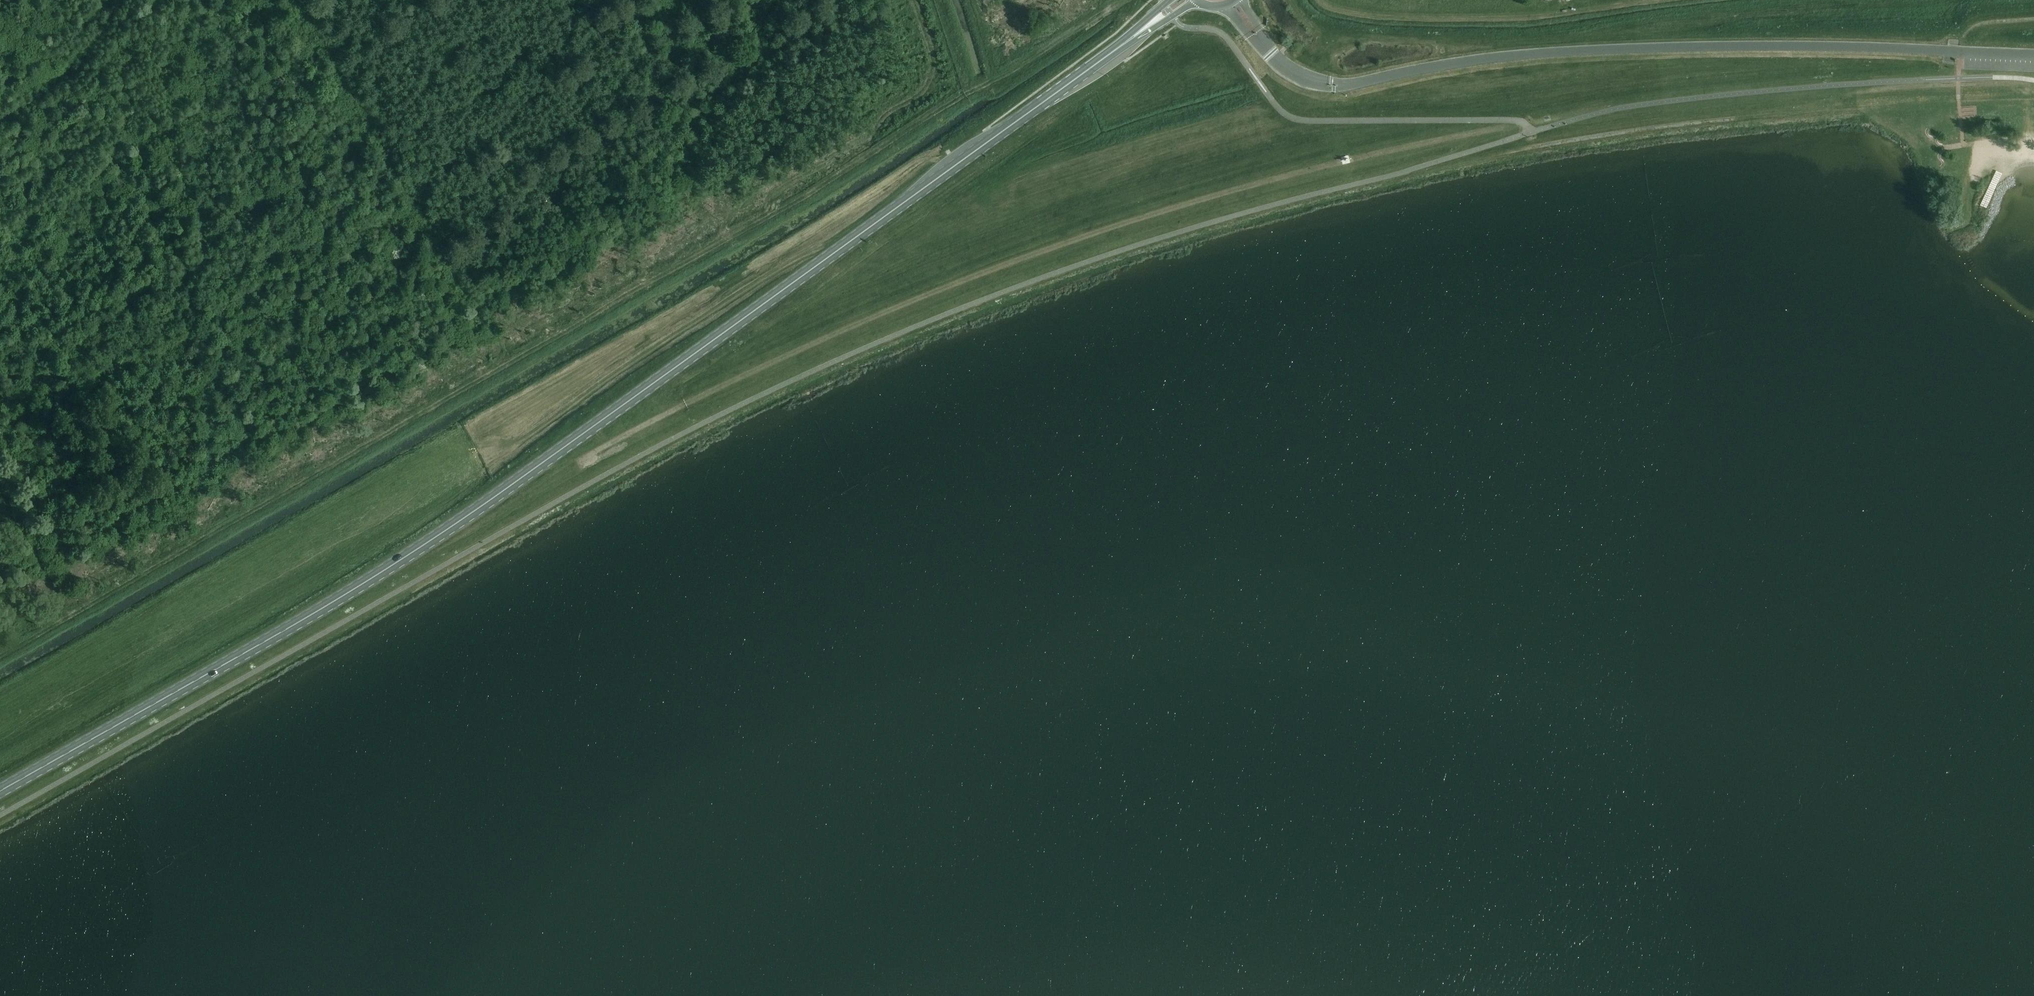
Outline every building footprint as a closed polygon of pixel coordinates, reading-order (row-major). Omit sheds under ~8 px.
[(1241,20),(1247,17),(1243,9),(1237,12),(1241,20)]
